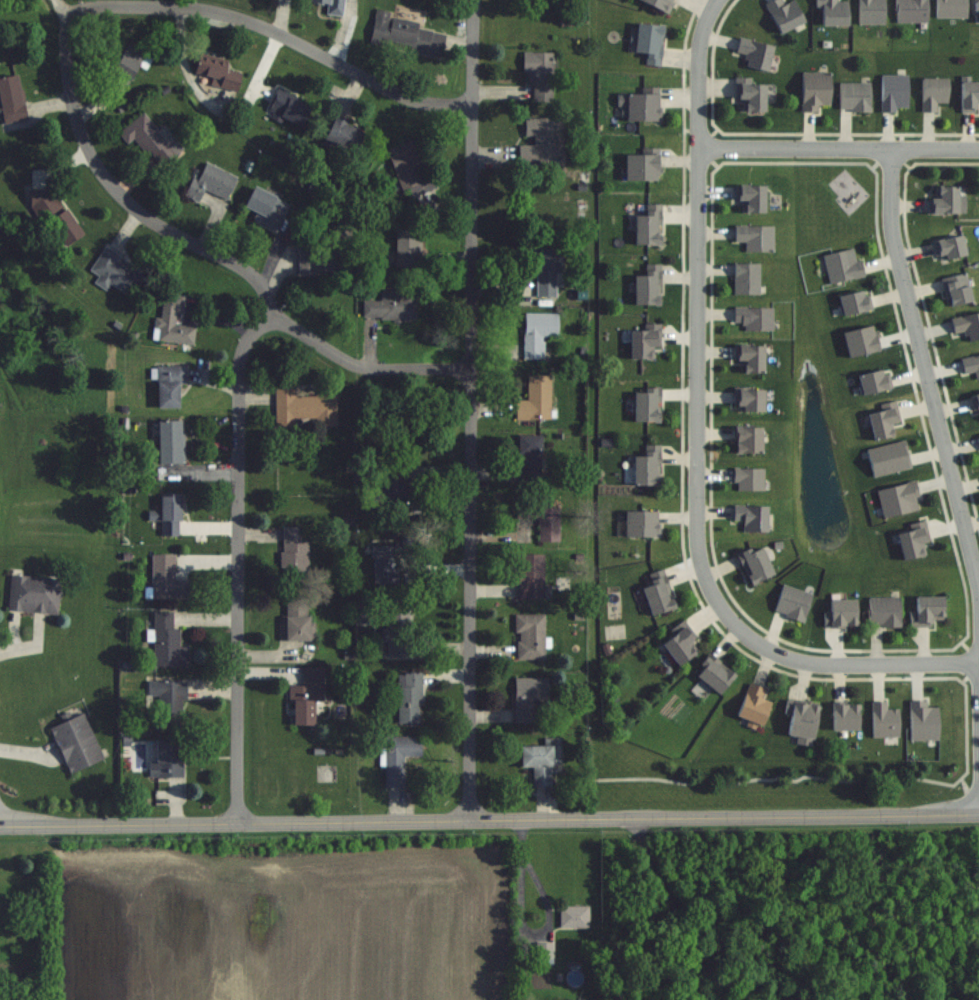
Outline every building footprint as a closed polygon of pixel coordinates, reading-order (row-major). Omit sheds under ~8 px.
[(345,0),(301,0),(300,1),(328,4),(327,14),(344,15),(345,0)] [(676,0),(641,0),(669,13),(676,0)] [(783,4),(782,0),(772,0),(764,3),(776,34),(802,23),(793,0),(783,4)] [(847,26),(847,1),(836,1),(836,0),(816,0),(816,26),(847,26)] [(885,0),(857,0),(857,24),(885,24),(885,0)] [(894,23),(928,23),(928,0),(894,0),(894,23)] [(372,42),(412,49),(411,52),(444,57),(449,27),(376,15),(372,42)] [(637,52),(648,54),(646,65),(663,67),(667,26),(640,23),(637,52)] [(733,55),(745,57),(743,68),(766,73),(771,46),(737,39),(733,55)] [(149,54),(129,43),(106,83),(125,95),(149,54)] [(525,82),(533,82),(533,102),(553,102),(553,51),(525,51),(525,82)] [(240,90),(244,69),(201,60),(197,82),(240,90)] [(817,113),(817,105),(830,105),(830,73),(800,73),(800,113),(817,113)] [(29,120),(20,74),(0,78),(0,95),(6,124),(29,120)] [(879,76),(879,112),(907,112),(907,76),(879,76)] [(763,113),(764,83),(734,82),(734,101),(742,101),(742,112),(763,113)] [(975,113),(975,103),(978,103),(978,82),(958,82),(958,113),(975,113)] [(871,84),(838,84),(838,112),(871,112),(871,84)] [(306,126),(314,104),(277,90),(269,112),(306,126)] [(662,93),(620,93),(620,105),(628,105),(628,121),(662,121),(662,93)] [(185,150),(166,125),(159,131),(145,113),(120,133),(129,143),(135,138),(160,170),(185,150)] [(326,142),(358,154),(368,130),(335,117),(326,142)] [(563,117),(526,117),(526,137),(534,137),(534,145),(520,145),(520,163),(563,163),(563,117)] [(438,189),(432,171),(417,176),(414,167),(425,163),(417,139),(388,148),(402,189),(409,187),(413,197),(438,189)] [(627,154),(627,180),(662,180),(662,154),(627,154)] [(229,200),(239,176),(203,161),(188,197),(201,203),(206,190),(229,200)] [(244,207),(277,229),(292,206),(259,185),(244,207)] [(763,187),(734,187),(734,202),(742,202),(742,213),(763,213),(763,187)] [(928,199),(928,215),(965,215),(965,187),(934,187),(934,199),(928,199)] [(664,204),(646,204),(646,214),(636,214),(636,245),(664,245),(664,204)] [(773,252),(773,226),(732,226),(732,243),(744,243),(744,252),(773,252)] [(422,229),(397,229),(397,266),(422,266),(422,229)] [(300,274),(349,274),(349,230),(333,230),(333,249),(300,249),(300,274)] [(933,241),(936,261),(965,256),(962,236),(933,241)] [(147,273),(136,266),(133,271),(118,262),(122,255),(106,246),(91,271),(99,275),(95,283),(108,291),(111,284),(133,297),(147,273)] [(528,273),(538,273),(538,296),(562,296),(562,248),(528,248),(528,273)] [(822,256),(828,284),(862,277),(856,248),(822,256)] [(636,274),(636,304),(664,304),(664,264),(646,264),(646,274),(636,274)] [(759,264),(732,264),(732,295),(759,295),(759,264)] [(970,303),(967,275),(942,278),(946,306),(970,303)] [(871,311),(868,291),(836,296),(840,316),(871,311)] [(417,292),(382,292),(382,301),(364,301),(364,320),(417,320),(417,292)] [(153,340),(195,343),(196,326),(181,325),(183,295),(164,293),(162,318),(155,317),(153,340)] [(772,308),(732,308),(732,323),(742,323),(742,331),(772,331),(772,308)] [(560,312),(525,312),(525,359),(545,359),(545,337),(560,337),(560,312)] [(633,358),(655,359),(656,348),(662,348),(663,324),(634,323),(633,358)] [(763,374),(763,346),(734,346),(734,362),(742,362),(742,374),(763,374)] [(978,379),(978,355),(959,360),(962,376),(973,373),(975,380),(978,379)] [(184,366),(155,366),(155,379),(160,379),(160,407),(184,407),(184,366)] [(318,417),(318,426),(338,426),(337,395),(296,396),(296,387),(276,387),(277,426),(297,426),(297,417),(318,417)] [(529,399),(517,399),(517,419),(551,419),(551,387),(529,387),(529,399)] [(635,421),(663,421),(663,387),(635,387),(635,421)] [(865,414),(871,441),(891,436),(888,424),(900,421),(895,401),(879,405),(881,410),(865,414)] [(161,463),(185,463),(185,421),(161,421),(161,463)] [(761,453),(761,427),(732,427),(732,453),(761,453)] [(520,481),(544,481),(544,434),(520,434),(520,481)] [(635,453),(635,485),(663,485),(663,443),(645,443),(645,453),(635,453)] [(882,518),(920,509),(914,481),(876,490),(882,518)] [(182,493),(162,493),(162,510),(149,510),(149,519),(163,519),(163,536),(182,536),(182,493)] [(517,518),(539,518),(539,541),(561,541),(561,499),(517,499),(517,518)] [(731,522),(742,522),(742,532),(767,532),(767,506),(731,506),(731,522)] [(661,510),(627,510),(627,537),(661,537),(661,510)] [(284,526),(284,583),(309,583),(309,526),(284,526)] [(375,585),(402,584),(401,545),(374,546),(375,585)] [(740,551),(743,582),(767,579),(764,548),(740,551)] [(191,599),(191,579),(177,579),(177,554),(153,554),(153,599),(191,599)] [(545,554),(520,554),(520,601),(545,601),(545,554)] [(673,610),(664,570),(646,574),(648,583),(639,584),(646,616),(673,610)] [(59,614),(62,578),(12,575),(9,611),(59,614)] [(811,595),(781,584),(772,613),(802,623),(811,595)] [(943,597),(910,597),(910,628),(930,628),(930,621),(943,621),(943,597)] [(899,628),(899,598),(866,598),(866,628),(899,628)] [(313,641),(314,599),(286,599),(285,641),(313,641)] [(424,656),(424,636),(413,636),(412,610),(387,611),(387,657),(424,656)] [(154,666),(189,667),(190,646),(180,646),(181,628),(175,628),(175,612),(155,612),(154,666)] [(517,614),(517,659),(546,659),(546,614),(517,614)] [(657,641),(675,667),(697,651),(690,641),(695,637),(685,622),(657,641)] [(734,675),(707,653),(690,674),(717,695),(734,675)] [(324,701),(325,668),(304,667),(304,686),(293,686),(293,726),(318,726),(318,701),(324,701)] [(399,673),(399,723),(422,723),(422,673),(399,673)] [(550,677),(515,677),(515,723),(536,723),(536,700),(550,700),(550,677)] [(158,696),(158,728),(183,728),(183,681),(149,681),(148,696),(158,696)] [(734,718),(762,727),(770,702),(761,699),(764,689),(746,683),(734,718)] [(785,737),(795,737),(795,744),(812,745),(815,705),(787,703),(785,737)] [(87,713),(52,726),(70,774),(105,761),(87,713)] [(386,735),(386,787),(405,787),(405,756),(423,756),(424,736),(386,735)] [(525,746),(524,768),(535,768),(534,786),(557,787),(558,738),(545,738),(545,747),(525,746)] [(182,778),(182,739),(157,739),(157,778),(182,778)] [(559,906),(559,928),(589,928),(589,906),(559,906)] [(536,942),(536,963),(552,963),(552,942),(536,942)]
